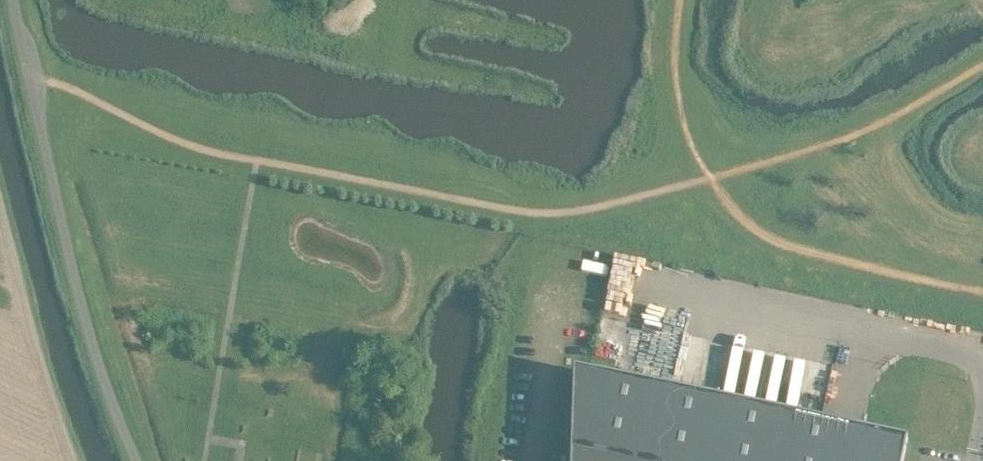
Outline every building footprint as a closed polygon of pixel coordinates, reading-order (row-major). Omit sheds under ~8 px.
[(570,460),(903,460),(908,438),(849,426),(611,376),(573,368),(570,460)]
